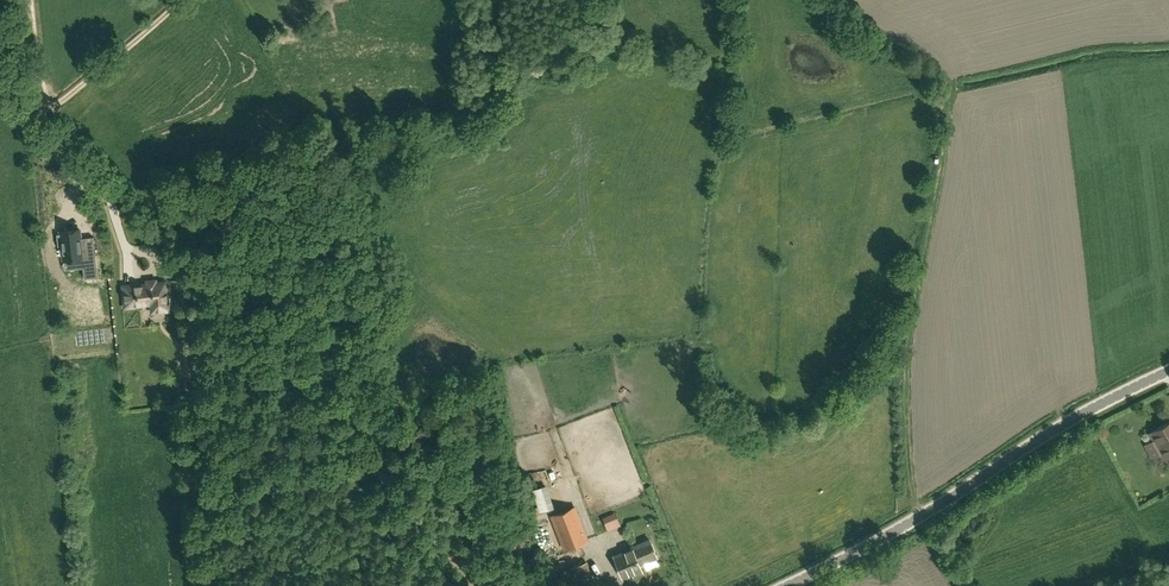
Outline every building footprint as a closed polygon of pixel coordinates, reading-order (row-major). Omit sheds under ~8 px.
[(82,257),(83,267),(84,278),(98,276),(93,236),(80,238),(79,229),(60,231),(60,233),(57,234),(58,246),(61,245),(63,259),(64,259),(82,257)] [(147,284),(137,285),(123,286),(125,306),(151,303),(152,312),(169,310),(166,282),(156,283),(155,280),(147,281),(147,284)] [(193,347),(182,348),(183,357),(185,376),(196,375),(194,356),(193,347)] [(1166,462),(1168,460),(1168,422),(1149,433),(1166,462)] [(548,499),(550,499),(547,485),(534,488),(539,511),(550,509),(548,499)] [(551,516),(564,549),(586,540),(573,507),(551,516)] [(602,517),(607,530),(620,525),(616,512),(602,517)] [(643,572),(639,563),(656,556),(650,540),(632,547),(633,548),(614,556),(622,576),(632,572),(634,576),(643,572)] [(566,569),(572,585),(573,585),(593,578),(587,561),(566,569)]
